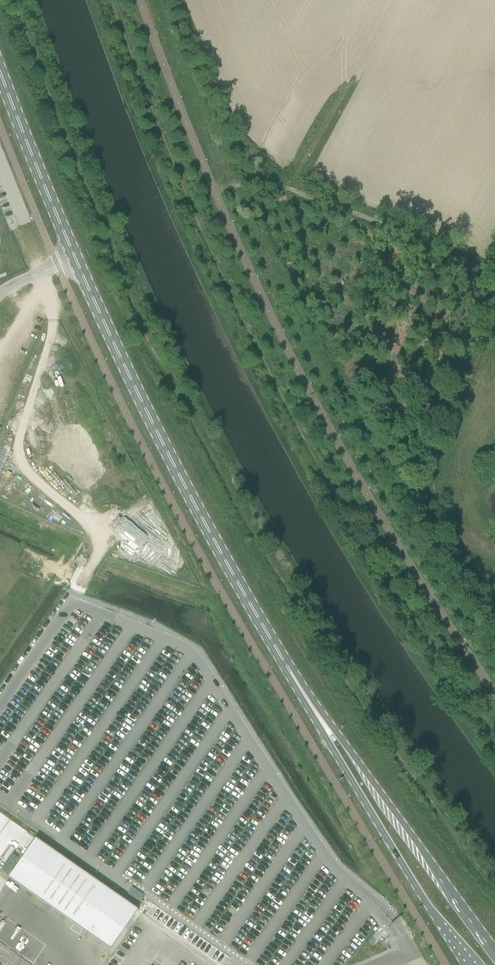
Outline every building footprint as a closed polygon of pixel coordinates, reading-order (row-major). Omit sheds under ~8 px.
[(111,949),(138,910),(37,839),(9,879),(111,949)]
